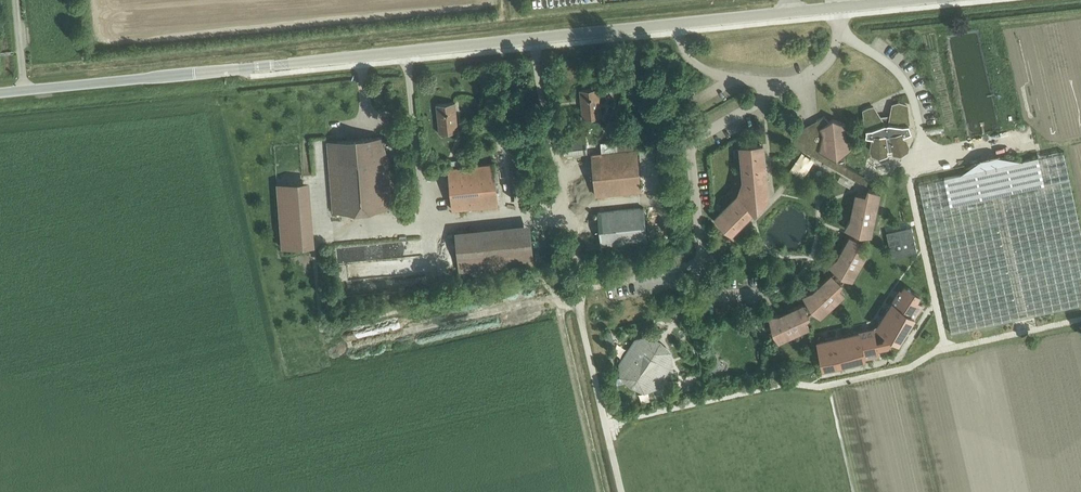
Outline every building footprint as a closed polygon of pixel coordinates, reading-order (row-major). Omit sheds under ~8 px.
[(582,118),(601,116),(598,88),(579,90),(582,118)] [(438,131),(458,129),(455,102),(436,104),(438,131)] [(875,107),(863,111),(865,127),(869,129),(869,137),(872,137),(870,150),(873,150),(876,155),(885,157),(892,155),(893,150),(896,150),(897,152),(907,153),(911,149),(912,144),(908,137),(915,133),(912,126),(909,106),(901,104),(892,106),(890,116),(883,116),(875,107)] [(823,116),(818,119),(815,121),(816,120),(817,121),(810,128),(808,126),(790,134),(791,146),(814,150),(814,156),(813,155),(813,156),(859,182),(862,174),(845,165),(844,151),(852,146),(845,132),(844,132),(846,124),(832,119),(828,121),(823,116)] [(333,211),(391,207),(387,157),(381,137),(328,141),(333,211)] [(639,191),(641,190),(635,140),(601,143),(602,153),(591,154),(596,195),(598,195),(639,191)] [(738,193),(715,216),(729,230),(731,227),(734,230),(752,211),(750,208),(758,201),(759,201),(764,185),(763,185),(762,174),(765,173),(763,147),(760,147),(759,144),(740,146),(743,178),(738,193)] [(1037,157),(918,183),(951,333),(1080,304),(1080,233),(1063,151),(1037,157)] [(453,209),(497,205),(493,163),(448,168),(453,209)] [(311,179),(276,182),(282,247),(316,245),(311,179)] [(864,199),(854,197),(850,218),(844,228),(853,232),(851,236),(862,243),(865,235),(870,235),(871,231),(872,231),(880,193),(869,188),(864,199)] [(600,212),(598,212),(601,245),(647,240),(644,207),(640,208),(600,212)] [(530,223),(455,230),(459,268),(534,261),(530,223)] [(862,243),(851,236),(849,236),(837,257),(829,265),(835,270),(832,275),(842,282),(846,278),(851,279),(853,276),(854,276),(868,250),(860,246),(862,243)] [(839,287),(842,283),(842,282),(832,275),(831,274),(812,290),(802,295),(807,303),(803,305),(809,316),(815,312),(819,316),(822,313),(845,293),(839,287)] [(876,326),(877,327),(893,337),(899,340),(922,304),(917,301),(919,295),(914,291),(905,286),(901,291),(900,290),(876,326)] [(810,316),(809,316),(803,305),(802,304),(779,314),(768,315),(763,316),(764,325),(765,325),(770,324),(773,332),(778,332),(781,339),(809,327),(805,320),(810,316)] [(888,346),(893,337),(877,327),(873,329),(873,328),(817,340),(823,366),(879,354),(878,348),(888,346)] [(635,341),(619,365),(625,380),(638,388),(654,388),(670,364),(672,362),(670,357),(666,350),(665,347),(662,347),(658,348),(654,346),(653,339),(642,339),(636,339),(635,341)]
